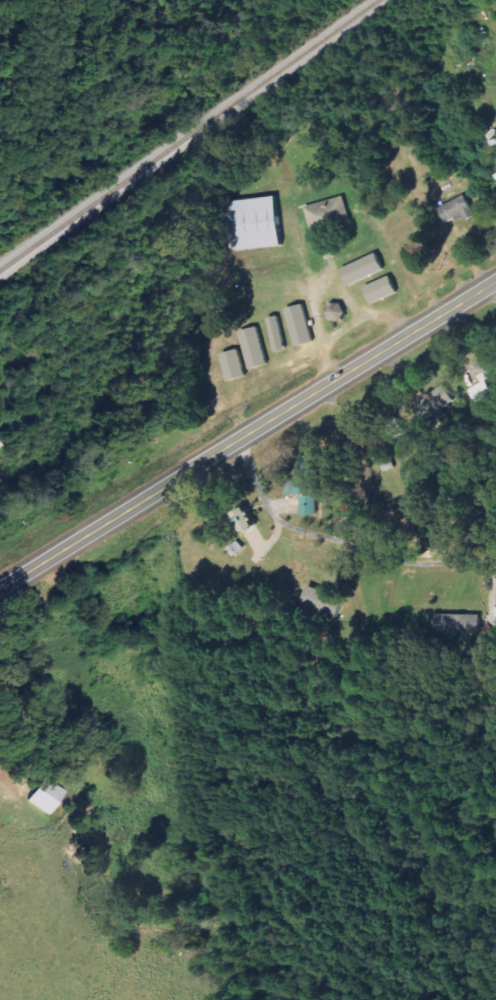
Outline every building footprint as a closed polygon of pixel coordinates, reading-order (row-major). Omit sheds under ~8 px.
[(352,222),(344,196),(306,208),(314,233),(352,222)] [(282,247),(277,197),(233,202),(238,251),(282,247)] [(445,223),(472,214),(467,197),(440,206),(445,223)] [(365,288),(372,305),(398,294),(391,277),(365,288)] [(347,319),(343,303),(326,307),(330,322),(347,319)] [(287,309),(294,347),(313,344),(305,305),(287,309)] [(274,352),(285,351),(280,317),(269,318),(274,352)] [(250,370),(268,366),(259,328),(241,332),(250,370)] [(247,377),(239,350),(221,355),(230,382),(247,377)] [(485,383),(471,390),(478,403),(494,394),(486,380),(495,375),(495,362),(492,355),(475,365),(485,383)] [(414,402),(422,419),(455,404),(447,387),(414,402)] [(287,495),(318,495),(317,457),(298,458),(299,481),(286,481),(287,495)] [(301,516),(317,516),(316,496),(301,497),(301,516)] [(234,514),(244,535),(257,529),(247,508),(234,514)] [(342,599),(307,588),(301,606),(337,617),(342,599)] [(480,616),(435,615),(434,633),(479,634),(480,616)] [(25,801),(46,816),(63,792),(42,777),(25,801)]
